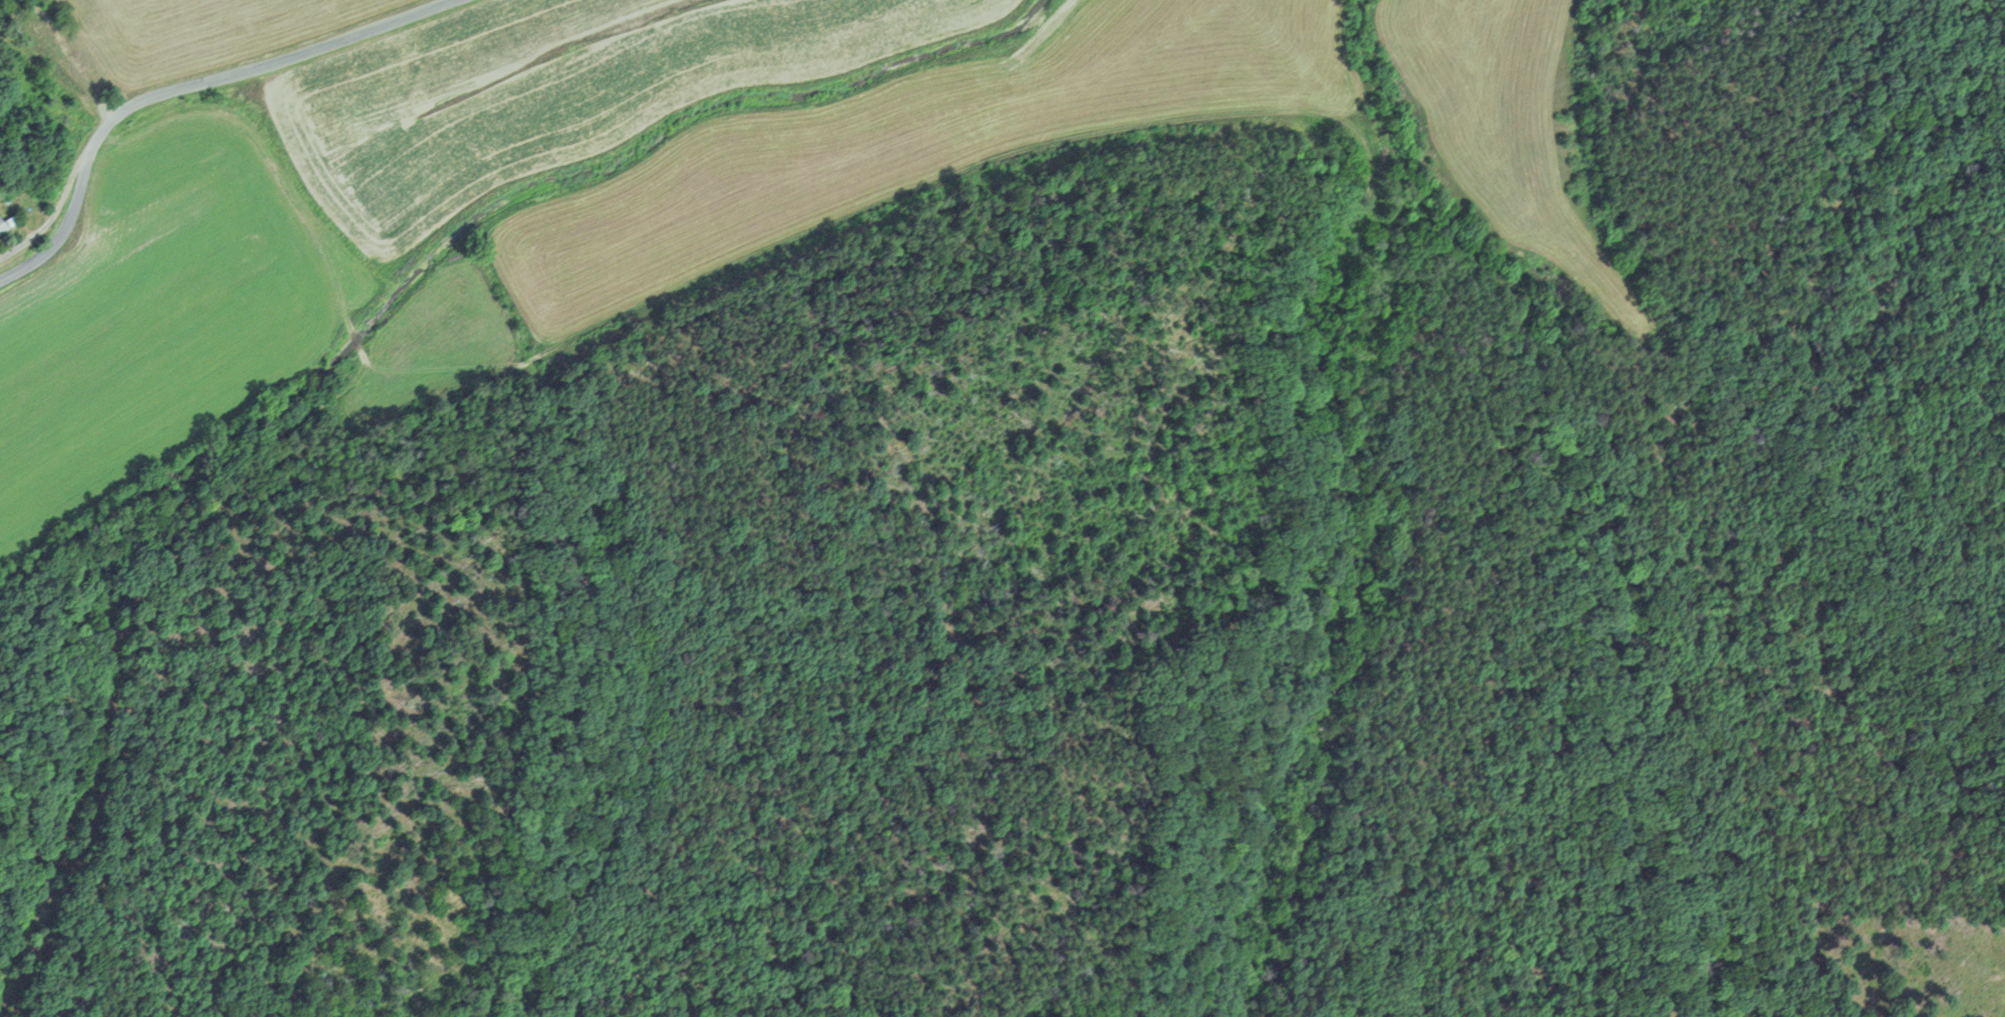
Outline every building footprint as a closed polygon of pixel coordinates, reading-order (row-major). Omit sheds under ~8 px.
[(7,221),(1,212),(0,212),(0,236),(22,223),(17,215),(7,221)]
